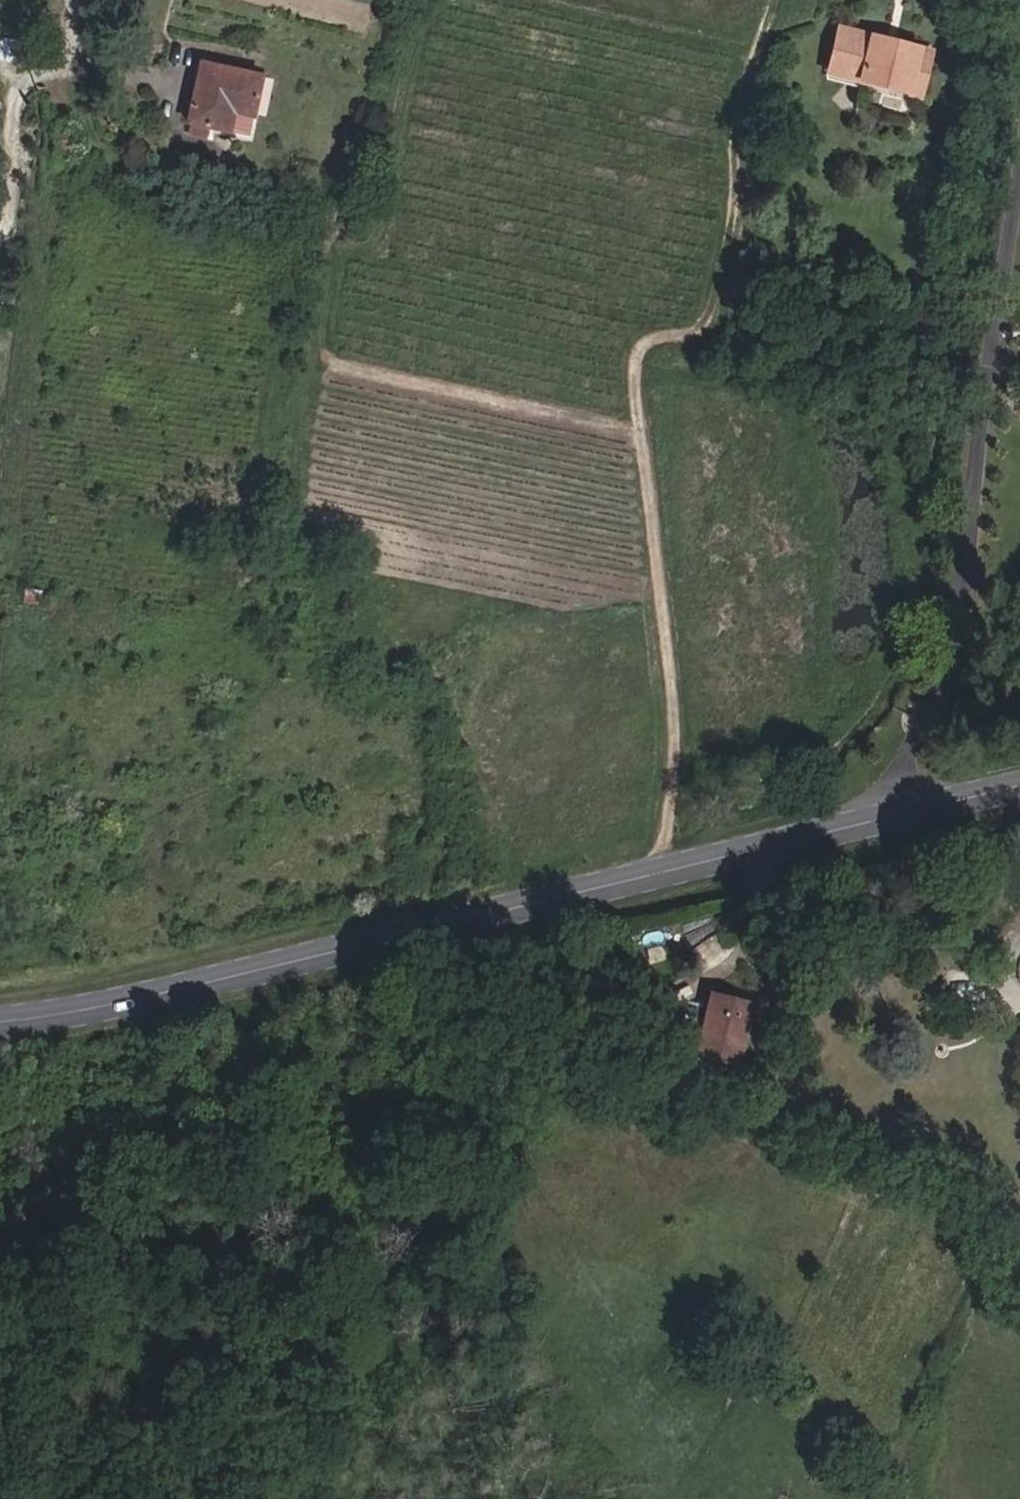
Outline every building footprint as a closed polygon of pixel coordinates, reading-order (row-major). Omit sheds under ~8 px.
[(919,97),(931,52),(838,28),(827,74),(919,97)] [(246,137),(260,77),(200,64),(187,124),(246,137)] [(736,1064),(750,1005),(711,995),(696,1054),(736,1064)]
